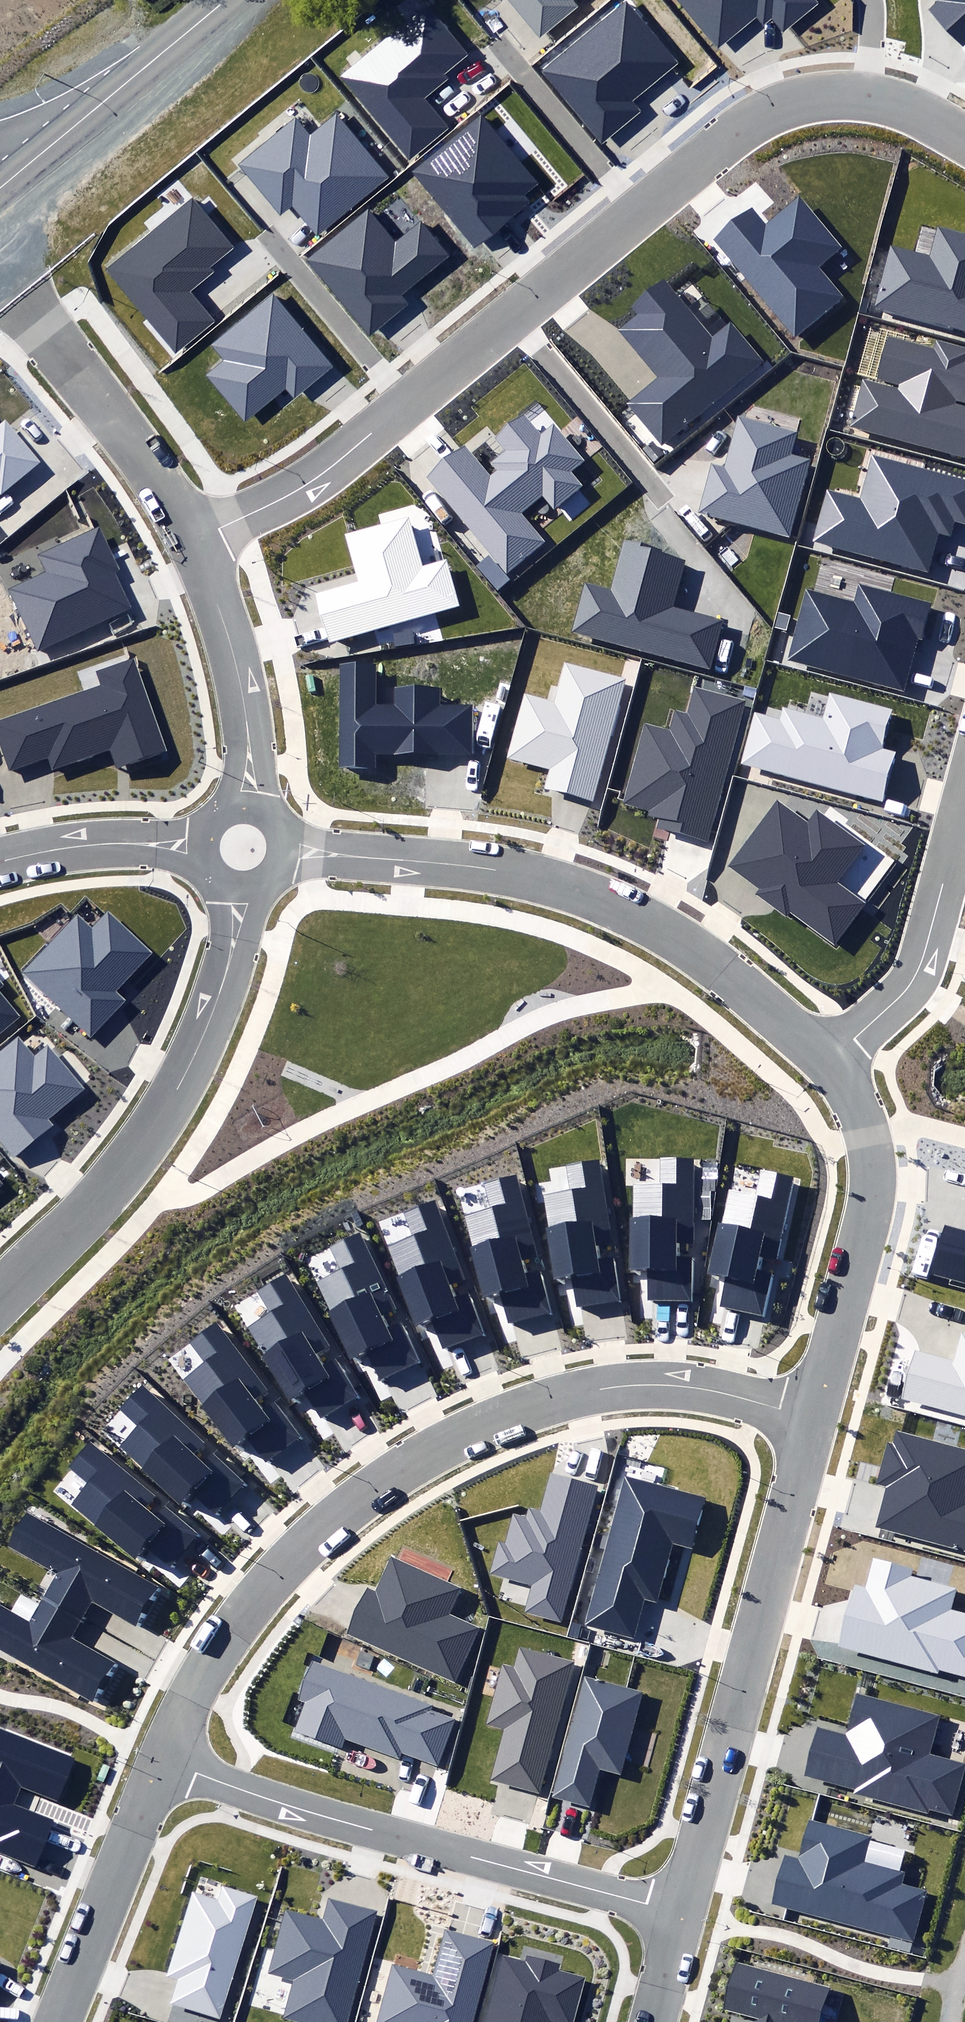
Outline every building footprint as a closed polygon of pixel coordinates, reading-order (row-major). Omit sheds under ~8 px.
[(539,37),(577,7),(573,1),(574,0),(510,0),(539,37)] [(719,47),(756,17),(763,26),(771,20),(782,33),(817,4),(813,0),(680,0),(719,47)] [(930,9),(962,45),(964,42),(964,0),(940,0),(930,9)] [(541,72),(601,144),(641,111),(632,101),(679,63),(627,1),(541,72)] [(339,76),(408,162),(451,128),(424,96),(449,76),(445,72),(467,55),(428,5),(339,76)] [(292,204),(317,234),(388,175),(336,112),(309,134),(295,116),(238,164),(280,214),(292,204)] [(408,172),(472,248),(528,201),(524,197),(540,184),(480,112),(408,172)] [(102,269),(174,355),(215,321),(190,291),(212,273),(208,267),(233,246),(191,195),(102,269)] [(713,240),(793,336),(841,297),(816,266),(840,246),(799,196),(769,221),(767,222),(754,206),(713,240)] [(394,242),(368,211),(307,262),(370,336),(408,305),(401,297),(450,256),(420,220),(394,242)] [(964,333),(964,234),(936,227),(929,252),(890,242),(887,250),(872,309),(964,333)] [(624,404),(661,447),(762,361),(729,324),(714,337),(664,279),(632,307),(638,314),(619,330),(658,376),(624,404)] [(209,375),(247,421),(285,391),(294,402),(335,369),(273,294),(211,345),(225,361),(209,375)] [(850,425),(964,456),(964,406),(952,403),(953,400),(964,403),(964,348),(937,340),(934,350),(889,338),(879,377),(900,382),(899,389),(862,379),(850,425)] [(425,477),(505,572),(544,540),(521,512),(543,494),(556,510),(585,487),(573,473),(588,461),(554,421),(542,430),(525,409),(494,435),(507,450),(493,462),(500,470),(491,478),(463,445),(425,477)] [(710,464),(697,515),(789,539),(810,460),(792,455),(797,432),(738,417),(724,467),(710,464)] [(42,461),(6,418),(0,423),(0,495),(42,461)] [(812,542),(927,572),(937,530),(950,534),(954,521),(964,524),(964,476),(872,452),(860,497),(826,488),(812,542)] [(422,566),(408,517),(349,534),(345,535),(354,565),(358,581),(315,594),(329,643),(459,606),(446,559),(422,566)] [(10,591),(36,651),(133,608),(117,571),(119,569),(100,526),(94,529),(38,554),(47,574),(10,591)] [(662,550),(623,540),(610,587),(583,580),(569,632),(711,670),(724,620),(673,606),(685,559),(661,553),(662,550)] [(806,589),(787,659),(905,692),(930,604),(859,584),(853,602),(806,589)] [(120,767),(167,751),(134,656),(96,670),(101,685),(0,720),(0,744),(9,769),(48,755),(52,768),(113,747),(120,767)] [(340,766),(376,766),(376,753),(474,754),(474,704),(440,704),(440,687),(396,687),(396,703),(375,703),(376,664),(340,664),(340,766)] [(544,788),(593,801),(624,679),(565,664),(555,702),(524,694),(507,760),(548,770),(544,788)] [(655,828),(706,841),(741,701),(695,690),(689,714),(676,710),(671,731),(642,724),(622,804),(648,811),(646,816),(657,819),(655,828)] [(741,764),(882,800),(895,748),(881,745),(891,708),(829,692),(822,717),(782,707),(779,717),(755,711),(741,764)] [(790,911),(834,944),(896,862),(829,812),(825,817),(816,811),(808,822),(776,799),(727,865),(758,887),(754,894),(785,917),(790,911)] [(20,973),(91,1039),(128,999),(117,989),(151,953),(108,912),(107,914),(94,928),(78,913),(20,973)] [(20,1016),(0,991),(0,1033),(20,1016)] [(15,1158),(52,1126),(48,1121),(87,1088),(48,1043),(36,1054),(18,1033),(0,1048),(0,1140),(15,1158)] [(647,1302),(691,1302),(692,1258),(678,1258),(678,1241),(693,1241),(693,1160),(660,1160),(660,1182),(630,1182),(630,1186),(630,1223),(630,1273),(633,1273),(647,1273),(647,1302)] [(575,1308),(620,1301),(613,1257),(600,1259),(598,1246),(613,1243),(601,1170),(600,1162),(568,1167),(571,1189),(541,1194),(555,1284),(571,1282),(575,1308)] [(720,1306),(762,1316),(771,1271),(757,1268),(760,1257),(774,1260),(793,1177),(763,1170),(757,1195),(729,1189),(721,1224),(718,1224),(708,1272),(712,1273),(726,1277),(720,1306)] [(501,1292),(509,1323),(551,1312),(540,1272),(525,1276),(521,1261),(538,1256),(518,1183),(516,1175),(484,1184),(490,1207),(462,1215),(473,1257),(484,1297),(501,1292)] [(432,1322),(443,1350),(482,1335),(466,1294),(455,1299),(449,1284),(464,1277),(433,1200),(403,1212),(411,1233),(387,1243),(382,1244),(416,1328),(432,1322)] [(930,1274),(964,1283),(964,1231),(944,1225),(930,1274)] [(366,1350),(381,1380),(420,1361),(400,1322),(390,1327),(385,1315),(397,1309),(360,1235),(331,1249),(341,1269),(315,1282),(331,1314),(352,1356),(366,1350)] [(265,1286),(257,1291),(271,1312),(247,1327),(264,1355),(293,1402),(305,1395),(321,1421),(360,1398),(337,1360),(323,1368),(316,1356),(332,1347),(286,1273),(265,1286)] [(215,1323),(190,1341),(205,1362),(183,1379),(236,1448),(249,1438),(268,1463),(302,1437),(276,1402),(263,1411),(254,1399),(266,1390),(228,1340),(215,1323)] [(904,1396),(964,1413),(964,1332),(963,1331),(954,1363),(916,1352),(904,1396)] [(191,1492),(215,1515),(245,1483),(213,1454),(203,1464),(193,1454),(203,1443),(149,1393),(143,1387),(123,1410),(138,1424),(117,1446),(115,1448),(140,1470),(178,1505),(191,1492)] [(879,1525),(964,1549),(964,1449),(897,1431),(894,1443),(889,1442),(877,1482),(890,1485),(879,1525)] [(65,1504),(135,1562),(147,1545),(171,1566),(197,1535),(105,1458),(86,1442),(67,1466),(84,1481),(65,1504)] [(523,1614),(562,1624),(564,1618),(599,1485),(552,1473),(549,1472),(539,1512),(532,1511),(529,1520),(512,1515),(505,1542),(496,1539),(487,1574),(503,1578),(517,1582),(530,1585),(525,1605),(523,1614)] [(643,1481),(625,1476),(621,1490),(584,1626),(633,1639),(642,1599),(658,1603),(659,1599),(671,1542),(684,1546),(693,1548),(705,1497),(661,1486),(643,1481)] [(56,1576),(42,1602),(77,1623),(88,1604),(140,1633),(166,1586),(22,1509),(2,1546),(56,1576)] [(366,1587),(345,1635),(388,1653),(456,1683),(480,1629),(449,1616),(462,1587),(447,1581),(422,1570),(398,1559),(391,1556),(379,1583),(376,1591),(366,1587)] [(837,1647),(937,1674),(938,1670),(964,1677),(964,1614),(952,1611),(958,1588),(912,1576),(914,1570),(873,1559),(866,1588),(854,1585),(837,1647)] [(42,1602),(30,1624),(0,1608),(0,1650),(90,1699),(110,1662),(68,1639),(77,1623),(42,1602)] [(568,1636),(578,1639),(582,1625),(572,1622),(568,1636)] [(499,1784),(540,1795),(575,1663),(571,1661),(520,1648),(515,1668),(503,1665),(502,1668),(498,1683),(494,1698),(487,1724),(504,1729),(490,1781),(499,1784)] [(355,1665),(369,1670),(374,1655),(360,1651),(355,1665)] [(307,1702),(297,1730),(341,1746),(344,1738),(398,1758),(401,1751),(438,1765),(455,1719),(433,1710),(435,1705),(370,1681),(343,1671),(316,1660),(312,1659),(297,1698),(307,1702)] [(585,1806),(591,1807),(600,1770),(621,1775),(623,1767),(624,1764),(625,1762),(629,1745),(634,1727),(635,1726),(637,1722),(645,1692),(633,1689),(630,1689),(626,1688),(594,1680),(585,1677),(553,1797),(563,1800),(585,1806)] [(815,1727),(802,1776),(853,1789),(852,1793),(926,1813),(927,1808),(952,1815),(964,1766),(927,1756),(938,1716),(856,1695),(846,1734),(815,1727)] [(35,1868),(54,1822),(12,1805),(21,1783),(56,1798),(71,1760),(0,1730),(0,1854),(35,1868)] [(785,1857),(773,1903),(914,1940),(927,1891),(902,1884),(905,1873),(862,1862),(870,1835),(813,1820),(810,1820),(799,1861),(785,1857)] [(184,1979),(176,2003),(219,2016),(257,1894),(221,1883),(216,1898),(193,1890),(167,1974),(184,1979)] [(298,2021),(346,2021),(376,1910),(330,1898),(324,1920),(284,1909),(281,1921),(267,1973),(292,1980),(282,2018),(298,2021)] [(374,2021),(470,2021),(491,1943),(448,1931),(437,1973),(390,1961),(374,2021)] [(501,1954),(484,2021),(575,2021),(585,1980),(559,1974),(558,1965),(526,1957),(526,1960),(501,1954)] [(833,1988),(824,1985),(816,1983),(749,1963),(736,1960),(723,2008),(733,2011),(761,2019),(760,2021),(823,2021),(833,1988)]
